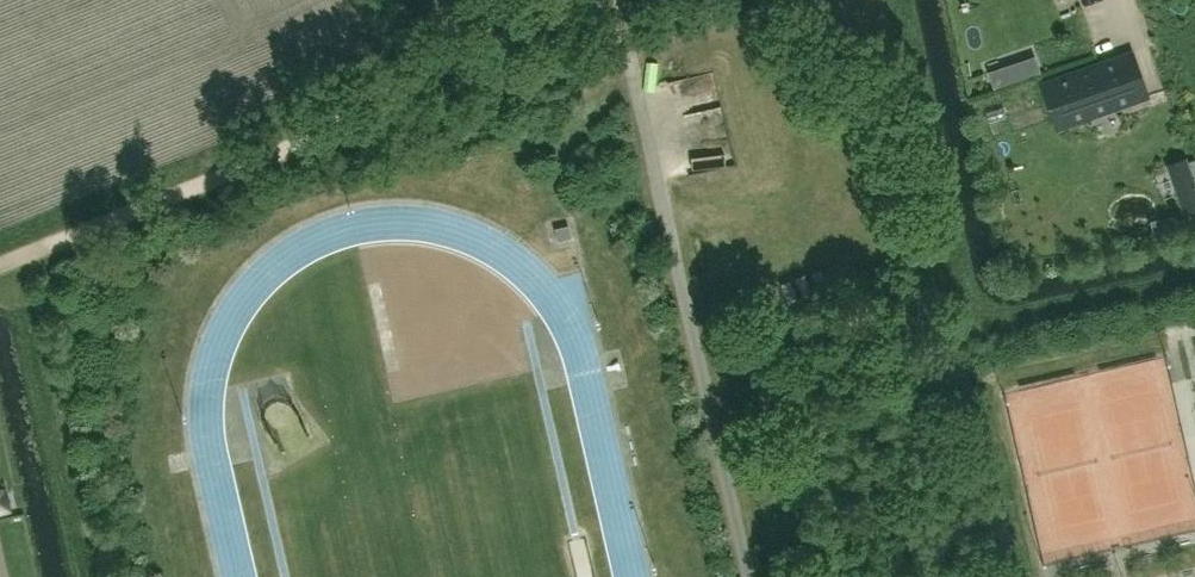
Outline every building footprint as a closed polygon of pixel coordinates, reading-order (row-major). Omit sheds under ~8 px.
[(1133,102),(1117,58),(1054,80),(1070,125),(1133,102)] [(557,243),(573,239),(569,223),(553,227),(557,243)] [(8,513),(3,492),(0,492),(0,515),(8,513)]
